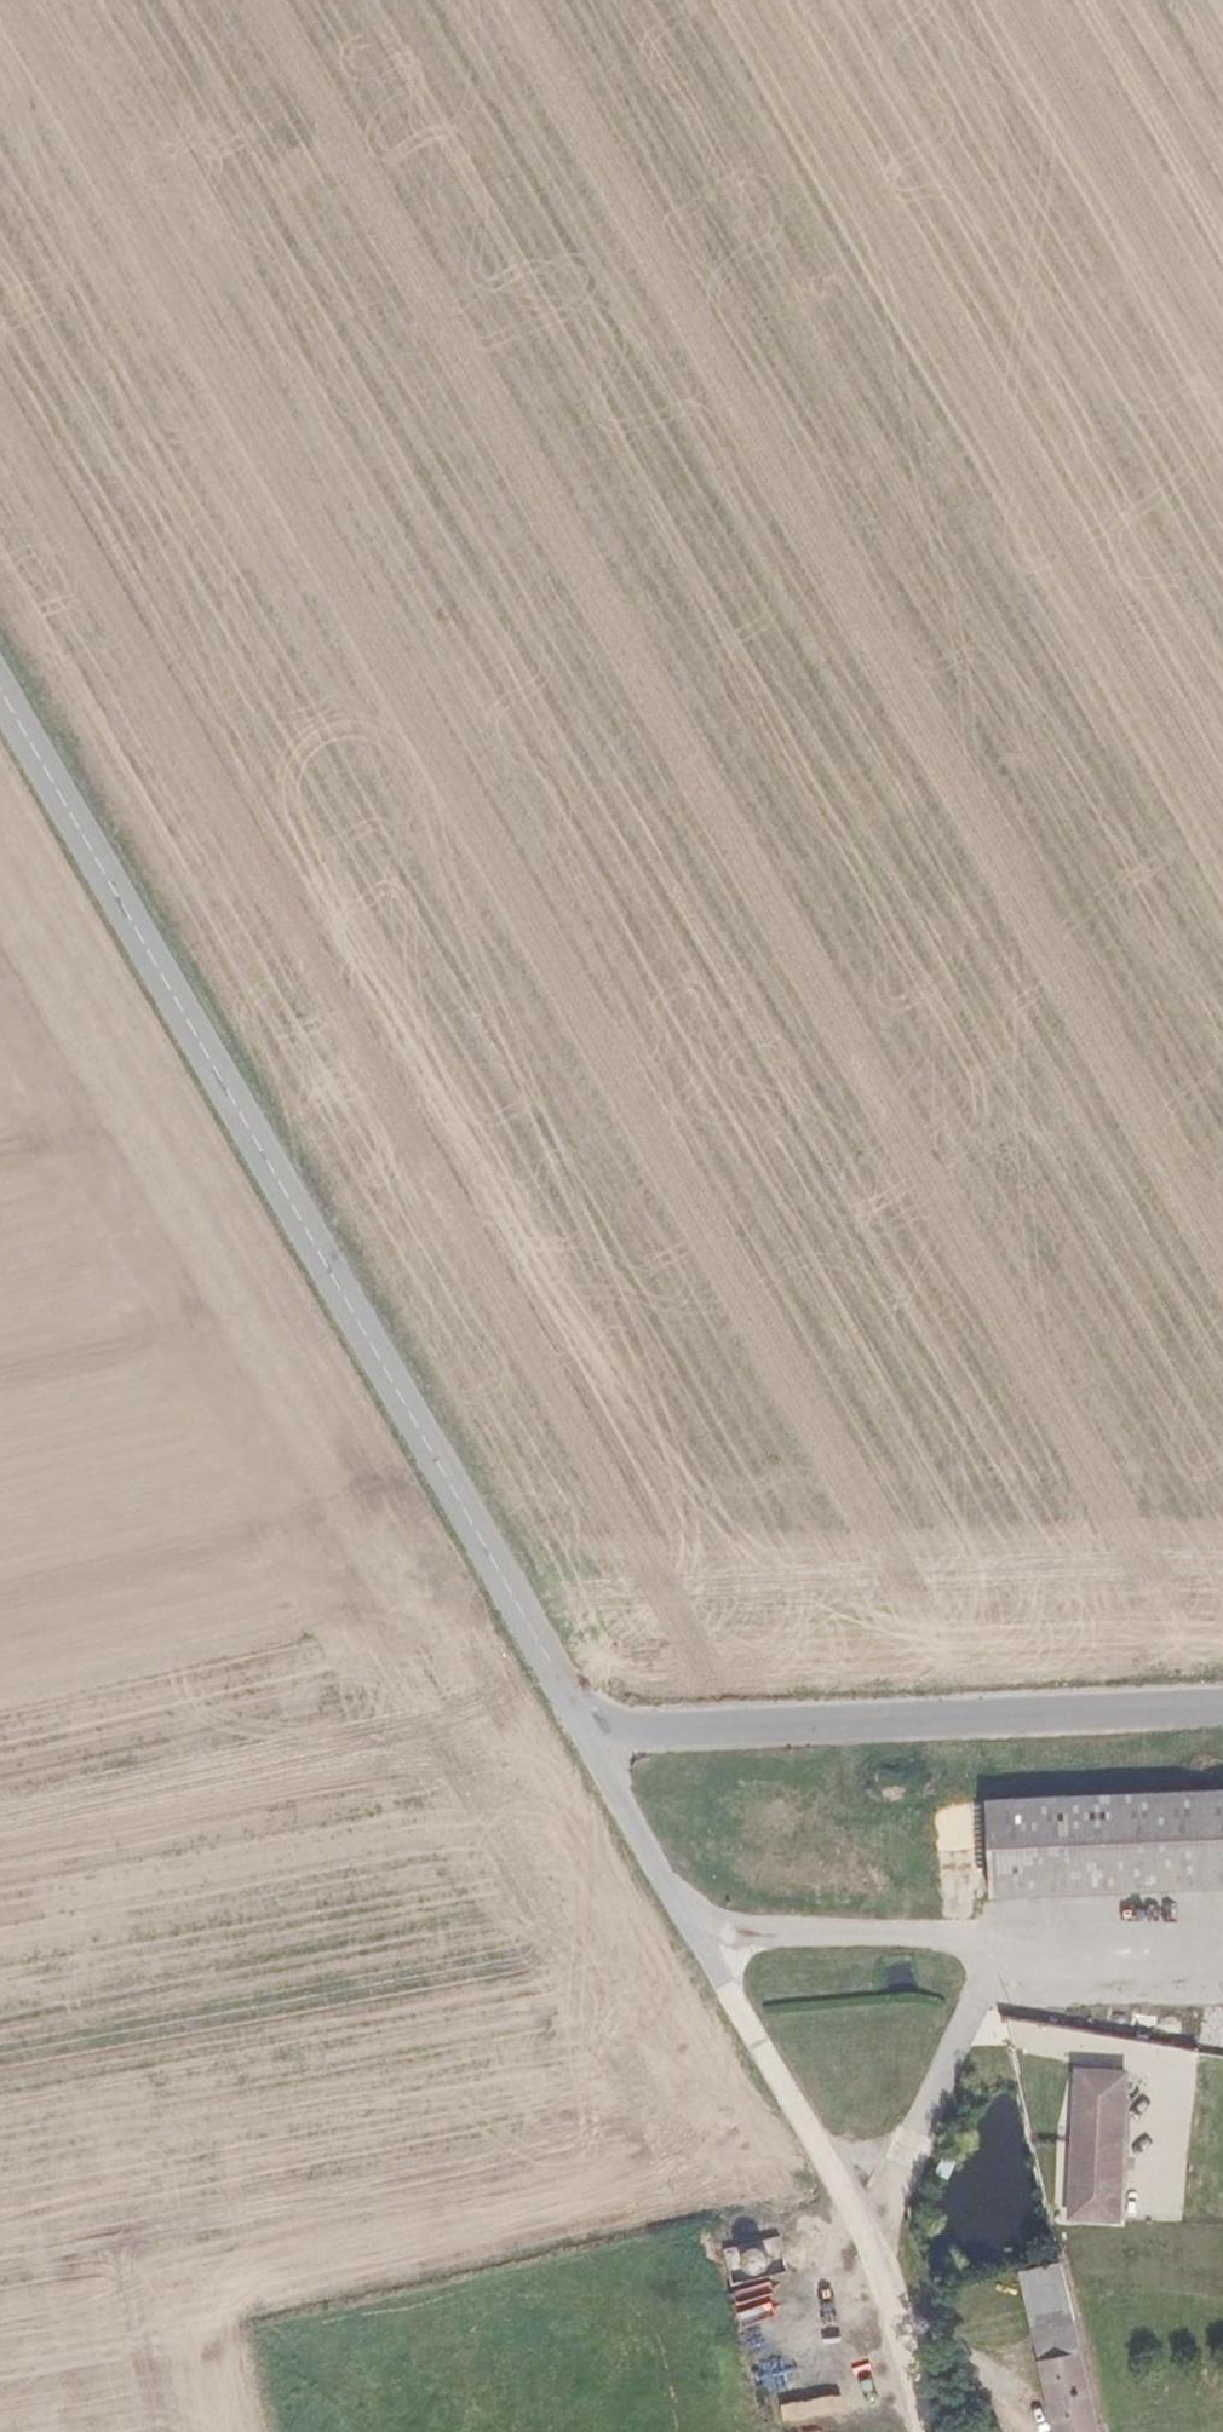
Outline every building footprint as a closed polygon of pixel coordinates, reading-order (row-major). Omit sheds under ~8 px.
[(993,1806),(996,1900),(1222,1896),(1222,1798),(993,1806)] [(1136,2076),(1125,2075),(1082,2072),(1068,2218),(1123,2224),(1136,2076)] [(1017,2276),(1033,2356),(1062,2350),(1046,2270),(1017,2276)] [(1062,2350),(1033,2356),(1050,2431),(1080,2431),(1062,2350)]
